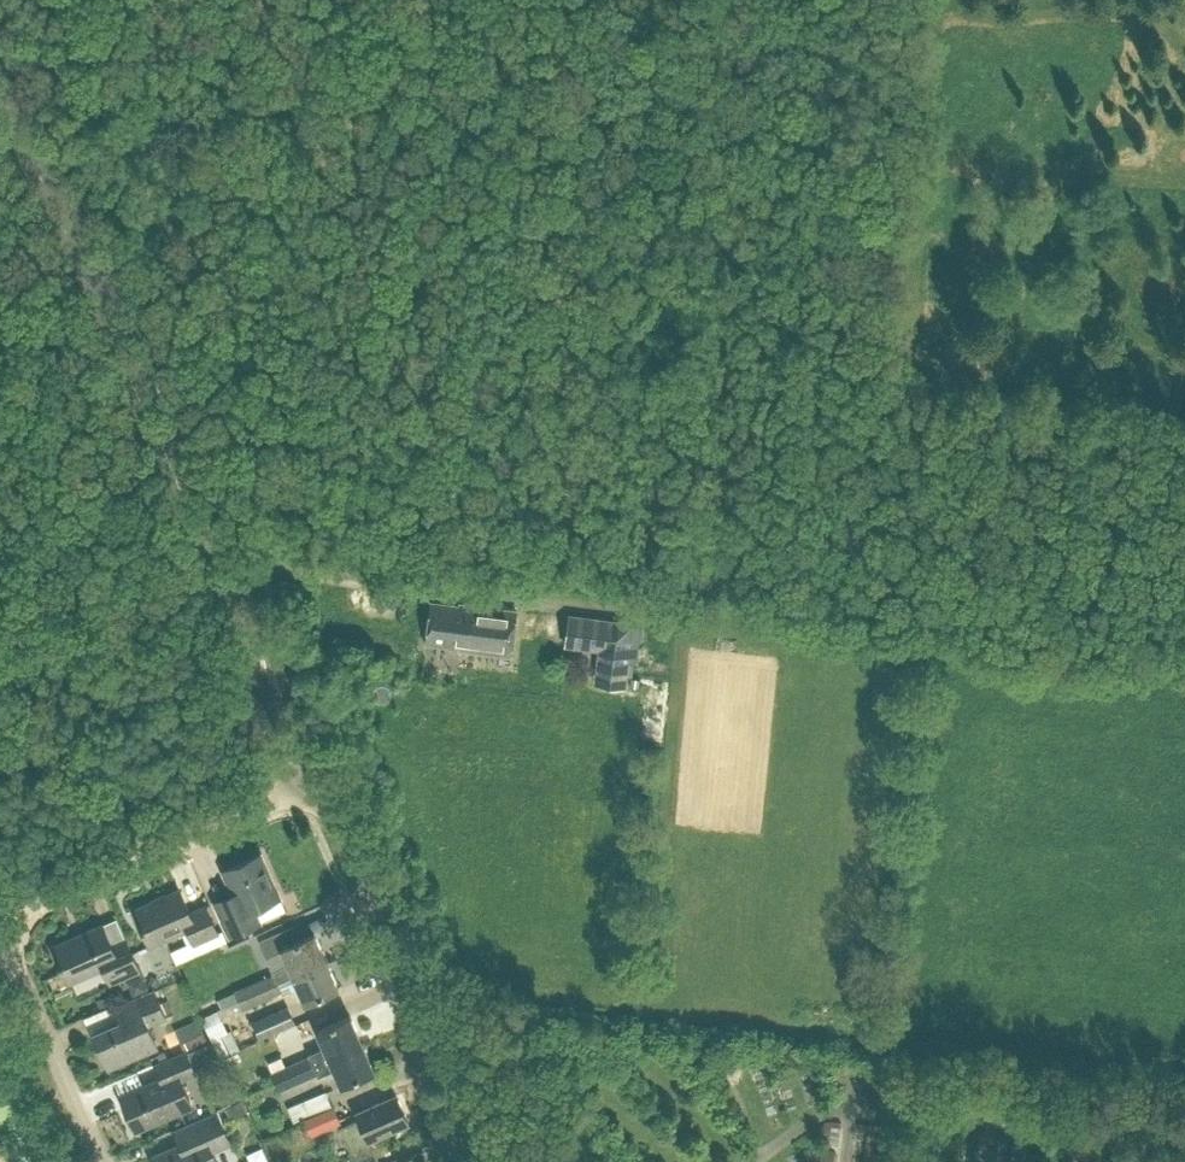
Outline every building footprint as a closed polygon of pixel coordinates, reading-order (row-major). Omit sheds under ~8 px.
[(431,601),(426,642),(459,647),(459,649),(511,655),(517,609),(459,602),(459,604),(431,601)] [(570,615),(566,644),(600,648),(596,681),(624,685),(633,623),(570,615)] [(260,852),(222,869),(233,892),(214,901),(229,935),(260,921),(255,908),(280,896),(260,852)] [(176,960),(208,946),(221,940),(205,905),(190,912),(179,889),(134,909),(149,944),(187,928),(192,939),(171,949),(176,960)] [(102,923),(52,945),(68,981),(103,966),(110,982),(139,969),(125,938),(112,944),(102,923)] [(267,956),(282,950),(289,966),(254,982),(262,999),(281,990),(277,981),(326,960),(314,932),(299,939),(293,925),(260,939),(267,956)] [(338,988),(326,960),(277,981),(281,990),(296,983),(305,1002),(338,988)] [(235,990),(239,999),(242,1008),(262,999),(254,982),(235,990)] [(93,1031),(108,1067),(157,1046),(147,1024),(165,1016),(154,990),(114,1006),(120,1020),(93,1031)] [(260,1037),(269,1033),(295,1021),(288,1004),(252,1020),(260,1037)] [(219,1009),(201,1017),(220,1057),(240,1047),(231,1027),(222,1032),(217,1021),(223,1018),(219,1009)] [(274,1081),(362,1042),(350,1014),(316,1029),(324,1046),(308,1053),(309,1055),(271,1072),(274,1081)] [(186,1049),(204,1039),(190,1017),(173,1028),(186,1049)] [(374,1070),(362,1042),(274,1081),(278,1089),(316,1072),(318,1075),(333,1068),(341,1084),(374,1070)] [(120,1094),(135,1129),(192,1105),(180,1079),(196,1072),(187,1051),(156,1064),(161,1077),(120,1094)] [(304,1117),(332,1105),(325,1089),(288,1106),(294,1121),(304,1116),(304,1117)] [(374,1151),(368,1139),(408,1121),(396,1093),(356,1111),(358,1117),(338,1126),(353,1160),(374,1151)] [(334,1104),(332,1105),(304,1117),(312,1134),(342,1121),(334,1104)] [(151,1155),(155,1161),(217,1161),(212,1149),(229,1142),(216,1111),(186,1124),(192,1137),(151,1155)] [(421,1150),(399,1160),(398,1157),(386,1161),(427,1161),(421,1150)]
